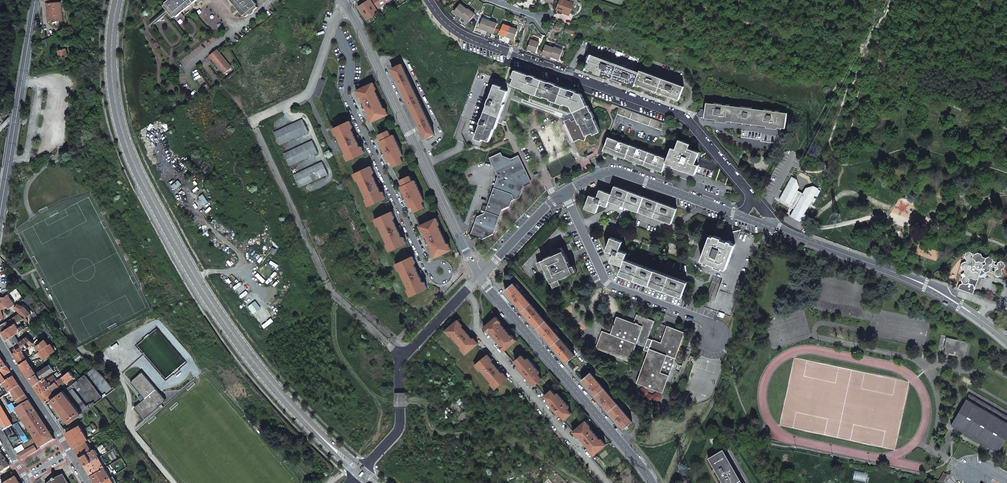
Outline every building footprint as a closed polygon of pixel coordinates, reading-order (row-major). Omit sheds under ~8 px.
[(164,2),(165,3),(163,5),(172,17),(175,16),(176,16),(196,0),(167,0),(164,2)] [(243,16),(244,15),(247,12),(247,13),(253,9),(252,8),(256,5),(257,5),(253,0),(230,0),(243,16)] [(372,0),(368,0),(357,7),(366,21),(380,12),(378,9),(372,0)] [(378,9),(393,0),(372,0),(378,9)] [(564,0),(559,0),(556,9),(563,11),(564,10),(570,13),(574,3),(564,0)] [(47,6),(48,21),(63,20),(62,2),(47,3),(47,6)] [(460,4),(454,12),(459,16),(461,17),(462,16),(467,9),(460,4)] [(245,17),(257,8),(256,5),(252,8),(253,9),(247,13),(247,12),(244,15),(245,17)] [(467,9),(462,16),(467,20),(469,22),(475,14),(468,8),(467,9)] [(483,18),(480,28),(485,29),(487,30),(490,21),(484,18),(483,18)] [(490,21),(487,30),(494,33),(497,23),(490,21)] [(503,24),(500,34),(505,35),(507,36),(510,27),(503,24)] [(510,27),(507,36),(509,37),(514,39),(518,29),(510,27)] [(539,43),(531,40),(528,47),(532,49),(531,50),(536,52),(539,43)] [(546,45),(543,53),(547,54),(546,56),(551,57),(551,56),(552,55),(554,48),(546,45)] [(554,48),(552,55),(555,56),(555,57),(559,59),(563,50),(554,47),(554,48)] [(58,51),(61,59),(68,56),(66,49),(58,51)] [(209,56),(217,65),(219,68),(224,74),(232,68),(217,49),(209,56)] [(639,73),(591,56),(586,69),(609,77),(621,82),(634,86),(635,83),(639,73)] [(513,75),(480,63),(453,138),(460,140),(480,147),(482,141),(475,138),(480,124),(480,123),(481,118),(482,118),(487,104),(489,99),(494,84),(502,87),(501,89),(508,91),(510,84),(512,85),(515,78),(513,77),(513,75)] [(435,134),(401,64),(392,69),(399,83),(409,103),(420,126),(425,138),(435,134)] [(530,75),(515,70),(513,75),(513,77),(515,78),(512,85),(525,89),(524,90),(544,97),(544,96),(550,99),(550,100),(564,105),(565,104),(571,106),(575,116),(579,124),(580,124),(586,136),(592,132),(593,135),(601,131),(594,117),(592,111),(591,112),(589,107),(588,105),(587,106),(582,94),(576,92),(573,90),(569,89),(569,90),(556,85),(556,84),(549,82),(535,77),(536,77),(530,75)] [(639,73),(635,83),(645,87),(657,91),(662,78),(640,70),(639,73)] [(662,78),(657,91),(669,96),(679,99),(684,86),(662,78)] [(376,89),(373,82),(356,91),(359,97),(361,96),(370,115),(368,116),(371,122),(388,114),(385,108),(383,109),(374,90),(376,89)] [(502,87),(494,84),(489,99),(487,104),(482,118),(481,118),(480,123),(480,124),(475,138),(482,141),(483,139),(490,141),(494,128),(495,129),(504,104),(503,104),(508,91),(501,89),(502,87)] [(787,113),(707,103),(706,110),(705,118),(717,119),(717,121),(718,121),(727,122),(727,120),(745,123),(767,125),(767,127),(768,127),(777,128),(777,127),(785,128),(787,113)] [(706,110),(700,109),(700,111),(698,112),(697,117),(705,118),(706,110)] [(575,116),(563,122),(579,154),(585,151),(598,145),(593,135),(592,132),(586,136),(580,124),(579,124),(575,116)] [(302,119),(274,133),(279,145),(308,131),(302,119)] [(346,153),(344,155),(347,161),(364,153),(362,146),(359,147),(350,128),(353,127),(350,121),(332,129),(335,135),(337,134),(346,153)] [(400,156),(402,155),(394,135),(392,136),(389,130),(380,135),(382,140),(380,141),(389,161),(392,160),(394,166),(402,162),(400,156)] [(762,132),(742,130),(741,137),(761,139),(760,141),(777,143),(778,136),(762,134),(762,132)] [(667,159),(608,137),(607,141),(603,151),(607,152),(611,153),(615,155),(615,154),(616,155),(618,155),(617,156),(622,157),(629,160),(633,162),(633,161),(635,162),(636,162),(636,163),(640,164),(648,166),(648,167),(652,168),(653,168),(655,169),(654,169),(658,171),(658,170),(663,172),(666,162),(667,159)] [(312,140),(283,154),(289,166),(318,153),(312,140)] [(690,144),(679,140),(675,149),(671,148),(667,159),(666,162),(673,165),(673,167),(684,171),(684,170),(695,174),(696,173),(698,166),(698,165),(695,164),(697,158),(699,152),(688,148),(690,144)] [(498,176),(487,206),(483,204),(480,214),(480,216),(483,218),(483,219),(477,217),(471,233),(483,237),(485,231),(491,233),(501,204),(507,206),(511,194),(518,196),(522,184),(528,181),(517,158),(506,164),(501,152),(489,158),(498,176)] [(322,162),(293,175),(299,187),(328,174),(322,162)] [(365,200),(368,206),(386,198),(383,192),(381,192),(372,174),(374,173),(371,166),(354,174),(356,181),(359,180),(367,199),(365,200)] [(714,172),(698,166),(696,173),(712,179),(714,172)] [(412,206),(415,212),(424,207),(422,202),(424,201),(414,180),(412,181),(410,176),(400,180),(403,186),(401,187),(411,207),(412,206)] [(789,205),(795,208),(790,216),(801,222),(802,219),(805,220),(808,215),(805,213),(812,201),(814,202),(816,198),(814,197),(815,195),(817,196),(821,190),(818,189),(819,188),(814,185),(807,185),(805,190),(799,187),(801,184),(797,180),(792,177),(780,198),(790,204),(789,205)] [(585,208),(596,213),(599,204),(607,207),(609,201),(631,209),(637,211),(671,224),(677,209),(667,205),(652,199),(637,194),(622,188),(614,186),(611,194),(600,190),(597,198),(589,195),(585,208)] [(631,209),(628,217),(634,219),(637,211),(631,209)] [(395,218),(392,212),(375,220),(378,226),(380,225),(388,244),(387,245),(389,251),(407,243),(404,237),(402,238),(393,219),(395,218)] [(431,251),(434,258),(452,250),(449,243),(447,244),(438,225),(440,224),(437,218),(420,226),(423,232),(425,231),(433,250),(431,251)] [(749,232),(748,234),(740,231),(735,244),(726,269),(722,267),(722,268),(717,267),(703,306),(719,312),(718,316),(723,318),(725,314),(731,316),(760,239),(751,235),(752,233),(749,232)] [(710,235),(701,260),(705,261),(705,262),(708,263),(709,262),(716,265),(715,266),(717,267),(722,268),(722,267),(726,269),(735,244),(731,243),(731,242),(728,241),(728,242),(724,240),(721,239),(721,238),(714,236),(714,237),(710,235)] [(614,253),(611,260),(611,261),(612,261),(622,265),(619,274),(645,283),(682,297),(687,282),(652,269),(646,267),(625,259),(627,253),(620,250),(623,241),(611,237),(607,250),(606,250),(607,250),(614,253)] [(545,268),(554,287),(561,284),(559,279),(577,271),(574,265),(571,266),(562,247),(556,250),(558,253),(537,263),(540,270),(545,268)] [(964,271),(963,274),(961,275),(962,278),(961,281),(962,284),(959,285),(958,288),(973,294),(975,288),(973,285),(975,280),(978,278),(979,276),(978,274),(980,269),(981,269),(983,272),(986,273),(989,271),(989,270),(992,271),(993,269),(995,270),(994,273),(995,276),(998,277),(1001,276),(1003,272),(1001,270),(1004,268),(1005,265),(1004,262),(1001,261),(998,263),(997,266),(994,265),(995,262),(993,261),(992,258),(988,257),(985,258),(982,257),(981,254),(977,253),(975,255),(968,252),(965,254),(964,257),(965,260),(967,260),(966,263),(964,262),(961,264),(960,267),(962,270),(964,271)] [(414,263),(416,263),(413,256),(396,265),(399,271),(401,270),(409,289),(407,290),(410,296),(428,288),(425,282),(423,283),(414,263)] [(649,260),(646,267),(652,269),(655,262),(649,260)] [(560,354),(567,362),(575,355),(513,283),(505,290),(514,300),(530,319),(545,336),(560,354)] [(7,306),(9,309),(15,305),(8,294),(4,297),(0,297),(0,309),(1,309),(7,306)] [(15,308),(20,313),(19,314),(24,319),(32,314),(25,307),(17,304),(15,308)] [(24,319),(19,314),(10,320),(5,323),(0,325),(0,328),(2,332),(16,323),(24,319)] [(602,331),(595,349),(630,361),(636,344),(649,348),(636,383),(662,393),(684,332),(667,326),(661,342),(648,338),(654,321),(637,314),(633,323),(617,317),(610,334),(602,331)] [(488,333),(490,332),(501,345),(499,346),(504,352),(517,341),(512,335),(511,336),(499,324),(501,322),(496,317),(484,328),(488,333)] [(461,349),(465,354),(478,343),(473,338),(472,339),(461,326),(462,325),(458,320),(445,330),(450,336),(451,335),(462,348),(461,349)] [(14,335),(25,328),(23,325),(19,328),(16,323),(2,332),(4,336),(6,340),(14,335)] [(5,341),(9,348),(19,342),(14,335),(6,340),(5,340),(5,341)] [(9,348),(14,356),(22,351),(24,349),(23,347),(32,342),(27,336),(19,342),(9,348)] [(968,343),(946,338),(944,348),(945,348),(944,353),(949,354),(949,353),(953,354),(954,352),(956,352),(955,356),(963,358),(965,353),(966,353),(968,343)] [(37,346),(40,350),(49,344),(45,339),(37,346)] [(45,357),(56,351),(51,343),(49,344),(40,350),(45,357)] [(14,356),(20,364),(27,359),(22,351),(14,356)] [(491,384),(495,389),(508,378),(503,373),(502,374),(491,361),(492,360),(488,355),(475,365),(480,370),(481,369),(492,382),(491,384)] [(519,366),(518,367),(530,381),(531,380),(535,384),(542,378),(538,374),(540,372),(528,358),(526,360),(522,355),(515,361),(519,366)] [(22,368),(29,379),(36,374),(37,374),(27,359),(20,364),(22,368)] [(44,378),(55,371),(50,364),(37,374),(36,374),(40,380),(44,378)] [(14,377),(12,375),(7,367),(0,372),(0,387),(14,377)] [(143,370),(130,380),(143,396),(132,406),(143,419),(166,399),(143,370)] [(49,387),(52,391),(56,387),(56,388),(73,375),(70,371),(64,376),(50,386),(49,387)] [(50,385),(50,386),(64,376),(61,372),(59,374),(57,372),(48,379),(52,383),(50,385)] [(616,419),(624,428),(632,421),(590,372),(582,379),(589,388),(602,403),(616,419)] [(34,386),(40,380),(36,374),(29,379),(32,383),(34,386)] [(20,387),(19,385),(14,377),(0,387),(6,396),(12,392),(20,387)] [(35,387),(39,394),(49,387),(50,386),(50,385),(44,378),(40,380),(34,386),(35,387)] [(23,392),(20,387),(12,392),(15,397),(14,398),(17,402),(21,407),(30,401),(26,395),(24,396),(22,393),(23,392)] [(41,396),(45,402),(54,395),(52,391),(49,387),(39,394),(41,396)] [(549,401),(547,402),(559,416),(561,415),(565,419),(572,413),(568,409),(569,408),(557,394),(556,395),(552,390),(545,396),(549,401)] [(51,400),(70,423),(76,419),(82,414),(79,411),(63,391),(51,400)] [(951,425),(993,450),(990,455),(995,458),(1006,437),(1006,416),(969,394),(951,425)] [(3,409),(9,405),(4,397),(0,399),(0,404),(3,409)] [(22,420),(36,412),(31,403),(30,401),(21,407),(16,410),(22,420)] [(15,409),(12,404),(9,405),(3,409),(0,410),(0,418),(15,409)] [(79,411),(82,414),(90,408),(89,406),(88,405),(79,411)] [(34,438),(48,429),(42,420),(36,412),(22,420),(34,438)] [(69,424),(73,430),(80,425),(76,419),(70,423),(69,424)] [(577,437),(579,436),(590,449),(588,450),(593,455),(605,444),(601,439),(600,440),(589,428),(590,426),(585,421),(573,432),(577,437)] [(70,441),(74,448),(86,441),(88,440),(80,425),(73,430),(67,433),(66,433),(70,441)] [(41,448),(55,440),(50,432),(48,429),(34,438),(39,445),(41,448)] [(79,455),(80,457),(92,450),(88,443),(86,441),(74,448),(79,455)] [(18,455),(25,451),(22,445),(14,449),(18,455)] [(21,460),(37,450),(34,445),(25,451),(18,455),(21,460)] [(92,450),(80,457),(84,464),(85,465),(99,457),(95,451),(94,449),(92,450)] [(2,473),(10,466),(5,460),(6,460),(1,453),(2,452),(0,450),(0,470),(2,473)] [(722,482),(741,482),(723,452),(709,461),(722,482)] [(90,475),(91,476),(105,468),(108,466),(102,456),(99,457),(85,465),(90,475)] [(95,482),(101,482),(111,477),(105,468),(91,476),(92,478),(95,482)] [(938,481),(941,482),(943,482),(947,476),(943,473),(938,481)] [(63,475),(49,482),(68,482),(63,475)]
